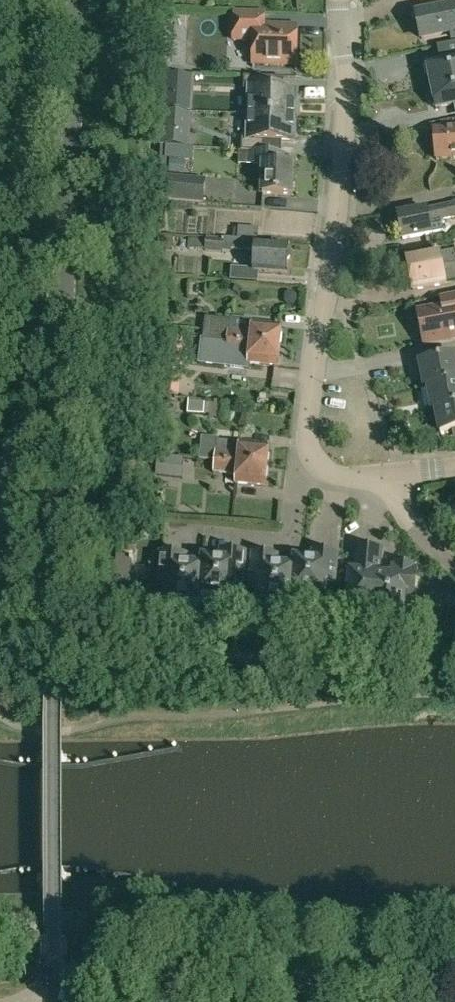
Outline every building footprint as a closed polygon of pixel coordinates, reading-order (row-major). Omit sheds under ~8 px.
[(454,38),(454,7),(418,15),(423,39),(453,32),(454,38)] [(298,64),(298,29),(264,29),(265,13),(235,12),(234,40),(254,41),(253,63),(298,64)] [(433,85),(454,81),(454,57),(428,62),(429,64),(424,65),(426,75),(430,75),(433,85)] [(250,94),(250,114),(296,116),(296,94),(266,93),(267,81),(245,80),(244,93),(250,94)] [(437,108),(454,105),(454,81),(433,85),(437,108)] [(161,146),(162,146),(190,148),(193,113),(163,111),(161,141),(161,146)] [(243,142),(242,150),(264,152),(265,144),(295,145),(296,116),(250,114),(249,143),(243,142)] [(435,129),(438,159),(454,158),(454,127),(435,129)] [(239,165),(264,166),(263,186),(263,193),(293,195),(294,165),(278,164),(278,157),(264,156),(264,152),(242,150),(242,155),(239,155),(239,165)] [(159,201),(204,204),(205,180),(160,176),(159,201)] [(399,215),(404,238),(443,230),(441,222),(454,219),(454,204),(399,215)] [(239,227),(238,239),(259,241),(260,229),(239,227)] [(162,235),(160,269),(171,270),(174,236),(162,235)] [(231,253),(231,251),(256,252),(254,272),(288,274),(289,260),(290,259),(291,254),(289,253),(290,246),(259,244),(259,241),(238,239),(224,238),(224,239),(206,238),(206,241),(189,239),(188,249),(205,251),(205,253),(223,254),(223,252),(231,253)] [(408,258),(414,289),(446,282),(443,264),(454,261),(454,249),(440,252),(440,251),(408,258)] [(417,309),(425,345),(454,339),(454,293),(439,296),(441,304),(417,309)] [(205,318),(203,340),(227,342),(280,348),(283,327),(252,323),(253,320),(231,318),(231,320),(205,318)] [(203,340),(200,366),(247,372),(247,365),(278,368),(280,348),(227,342),(203,340)] [(162,376),(160,395),(178,397),(180,378),(183,351),(165,349),(162,376)] [(425,386),(454,381),(454,355),(420,361),(425,386)] [(396,380),(420,377),(419,364),(394,367),(396,380)] [(454,404),(454,381),(425,386),(425,387),(429,387),(433,409),(454,404)] [(190,402),(189,414),(204,415),(205,403),(190,402)] [(433,409),(433,410),(436,409),(440,431),(454,428),(454,405),(433,409)] [(199,460),(213,462),(213,463),(268,468),(270,447),(239,444),(218,442),(218,439),(201,437),(199,460)] [(155,477),(182,479),(184,458),(166,457),(167,444),(156,443),(155,457),(158,457),(155,477)] [(266,489),(268,468),(213,463),(212,475),(236,478),(235,486),(266,489)] [(381,550),(357,548),(355,572),(350,571),(347,606),(371,608),(370,616),(405,618),(406,598),(414,599),(417,569),(413,568),(414,565),(397,564),(396,567),(393,567),(392,575),(379,574),(381,550)] [(335,583),(337,554),(313,552),(313,560),(294,559),(294,567),(292,593),(293,593),(326,596),(327,583),(335,583)] [(243,584),(245,555),(221,553),(221,561),(202,559),(202,567),(200,594),(201,594),(234,596),(235,583),(243,584)] [(292,601),(293,593),(292,593),(294,567),(277,565),(277,557),(253,555),(251,584),(259,585),(258,598),(292,601)] [(200,602),(201,594),(200,594),(202,567),(185,566),(185,558),(161,556),(159,585),(167,586),(166,599),(200,602)]
